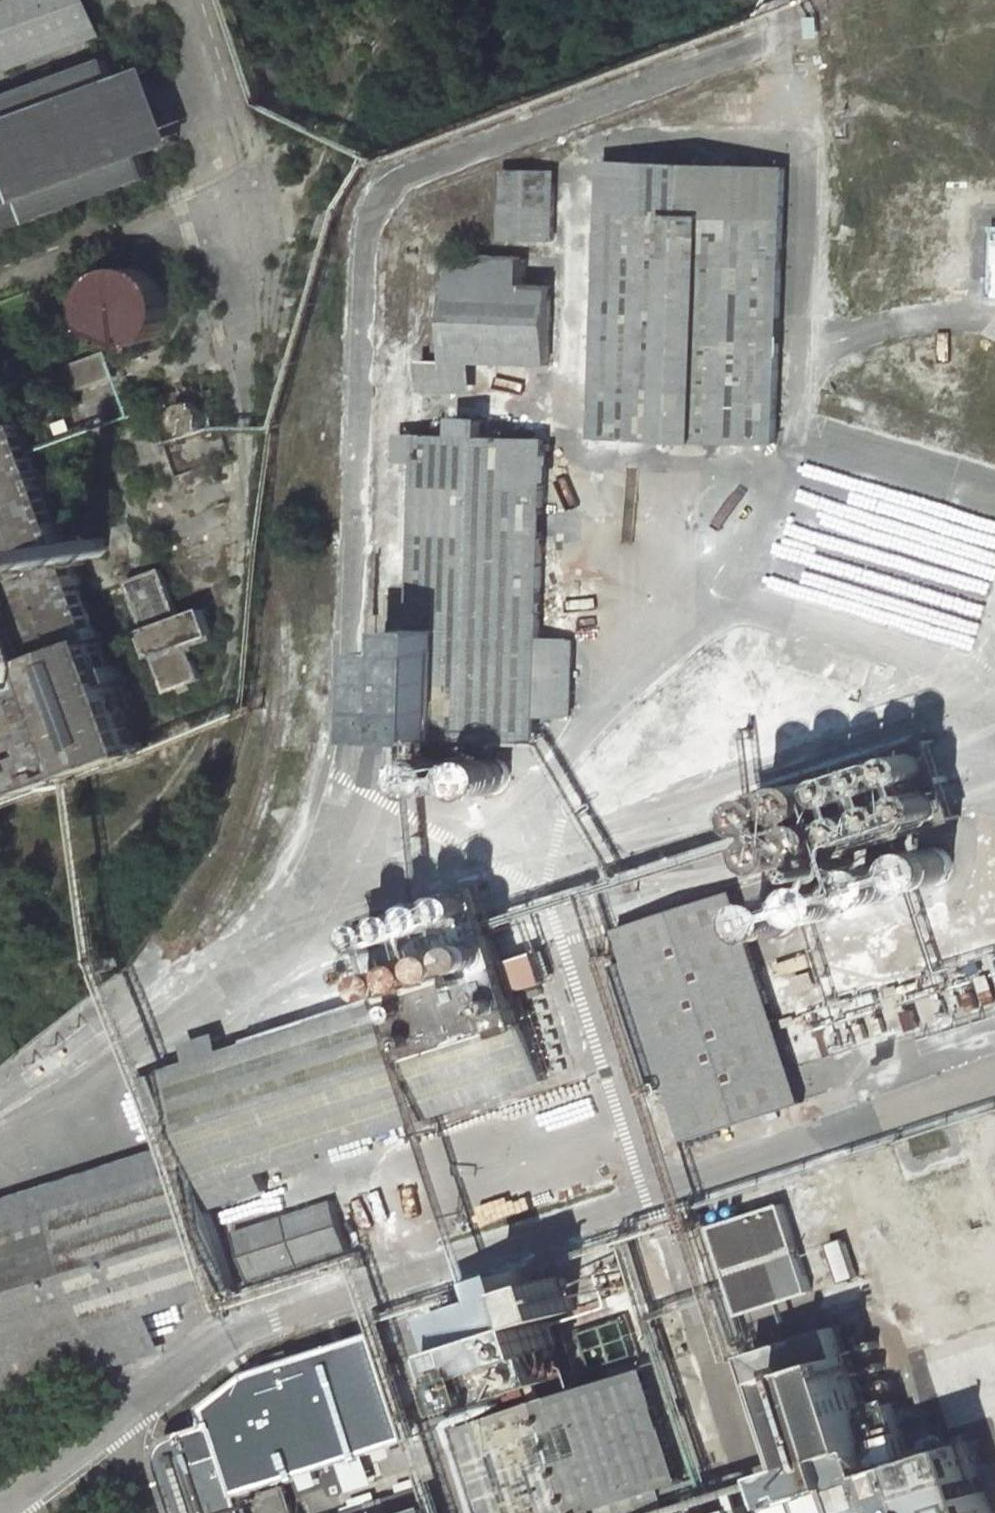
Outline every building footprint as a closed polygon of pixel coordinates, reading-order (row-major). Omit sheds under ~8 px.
[(96,27),(87,0),(0,0),(0,62),(96,27)] [(0,99),(0,230),(146,176),(140,159),(113,82),(105,61),(0,99)] [(113,82),(140,159),(172,145),(145,70),(113,82)] [(781,449),(794,176),(616,170),(606,440),(781,449)] [(517,174),(514,240),(563,241),(565,176),(517,174)] [(539,264),(466,259),(461,339),(447,339),(447,362),(436,361),(434,397),(484,399),(487,365),(557,368),(560,287),(539,286),(539,264)] [(103,270),(97,338),(166,343),(171,275),(103,270)] [(104,350),(62,367),(70,389),(113,372),(104,350)] [(136,748),(18,421),(0,428),(0,802),(136,748)] [(438,444),(431,619),(458,621),(458,638),(431,637),(430,656),(396,654),(392,741),(445,744),(444,762),(511,766),(512,748),(546,750),(548,720),(589,723),(593,649),(553,646),(559,493),(562,449),(504,447),(505,425),(472,424),(472,447),(438,444)] [(204,671),(192,638),(221,627),(212,602),(183,612),(166,565),(131,577),(170,684),(204,671)] [(431,637),(458,638),(458,621),(431,619),(431,637)] [(802,869),(984,808),(957,725),(775,787),(802,869)] [(439,792),(442,798),(445,800),(447,802),(453,804),(460,805),(469,801),(474,797),(477,791),(478,784),(478,781),(476,775),(472,769),(467,766),(460,764),(457,764),(451,765),(445,768),(442,770),(439,776),(437,782),(437,786),(439,792)] [(497,770),(492,775),(490,777),(487,783),(487,787),(487,793),(488,797),(492,802),(497,807),(503,809),(510,809),(517,808),(522,804),(524,801),(528,795),(529,789),(529,785),(526,779),(525,776),(520,771),(517,770),(510,768),(504,768),(497,770)] [(943,889),(946,888),(950,886),(955,881),(957,878),(959,871),(959,863),(959,860),(955,853),(950,848),(943,845),(936,844),(932,844),(925,847),(920,852),(916,858),(914,861),(914,869),(914,872),(917,879),(922,885),(928,888),(936,890),(943,889)] [(885,906),(892,905),(895,904),(901,900),(905,894),(907,888),(908,884),(906,877),(903,871),(901,868),(895,864),(888,862),(881,863),(878,863),(872,867),(869,869),(866,875),(864,882),(864,885),(865,892),(869,898),(872,901),(878,904),(885,906)] [(827,880),(821,885),(819,887),(817,891),(816,898),(816,905),(819,911),(824,917),(827,919),(833,921),(840,921),(847,920),(850,918),(855,913),(859,907),(860,900),(860,896),(858,889),(853,884),(847,880),(844,878),(837,877),(833,878),(827,880)] [(168,1074),(182,1116),(201,1173),(0,1236),(0,1369),(118,1331),(238,1293),(207,1194),(559,1083),(529,992),(558,982),(548,954),(520,963),(495,884),(378,921),(402,1000),(168,1074)] [(795,897),(788,894),(785,893),(778,893),(772,895),(769,897),(764,902),(763,905),(761,912),(761,919),(763,922),(766,928),(771,933),(778,935),(785,935),(791,934),(794,932),(799,927),(803,921),(804,914),(803,911),(801,904),(800,901),(795,897)] [(636,966),(673,1083),(693,1146),(803,1108),(737,899),(625,933),(636,966)] [(673,1083),(636,966),(612,974),(649,1091),(673,1083)] [(0,1210),(0,1236),(201,1173),(182,1116),(168,1074),(140,1083),(164,1157),(0,1210)] [(718,1234),(744,1321),(796,1302),(818,1293),(811,1277),(829,1272),(822,1253),(807,1260),(791,1209),(718,1234)] [(256,1295),(355,1259),(339,1213),(239,1249),(256,1295)] [(863,1280),(848,1238),(833,1246),(847,1286),(863,1280)] [(513,1299),(432,1323),(452,1393),(479,1384),(487,1410),(569,1384),(552,1327),(580,1318),(574,1279),(541,1289),(536,1276),(509,1284),(513,1299)] [(574,1342),(588,1383),(639,1367),(626,1325),(574,1342)] [(0,1369),(0,1408),(128,1365),(118,1331),(0,1369)] [(808,1512),(991,1512),(969,1447),(917,1464),(899,1407),(871,1416),(843,1331),(757,1359),(808,1512)] [(177,1512),(247,1512),(243,1501),(407,1448),(374,1345),(268,1381),(218,1414),(223,1428),(178,1443),(172,1447),(167,1454),(164,1463),(165,1473),(177,1512)] [(485,1512),(669,1512),(661,1488),(671,1486),(638,1378),(457,1434),(485,1512)] [(424,1459),(402,1467),(406,1479),(428,1471),(424,1459)] [(388,1507),(390,1512),(416,1512),(424,1511),(419,1496),(388,1507)] [(285,1497),(251,1510),(252,1512),(289,1512),(285,1497)]
